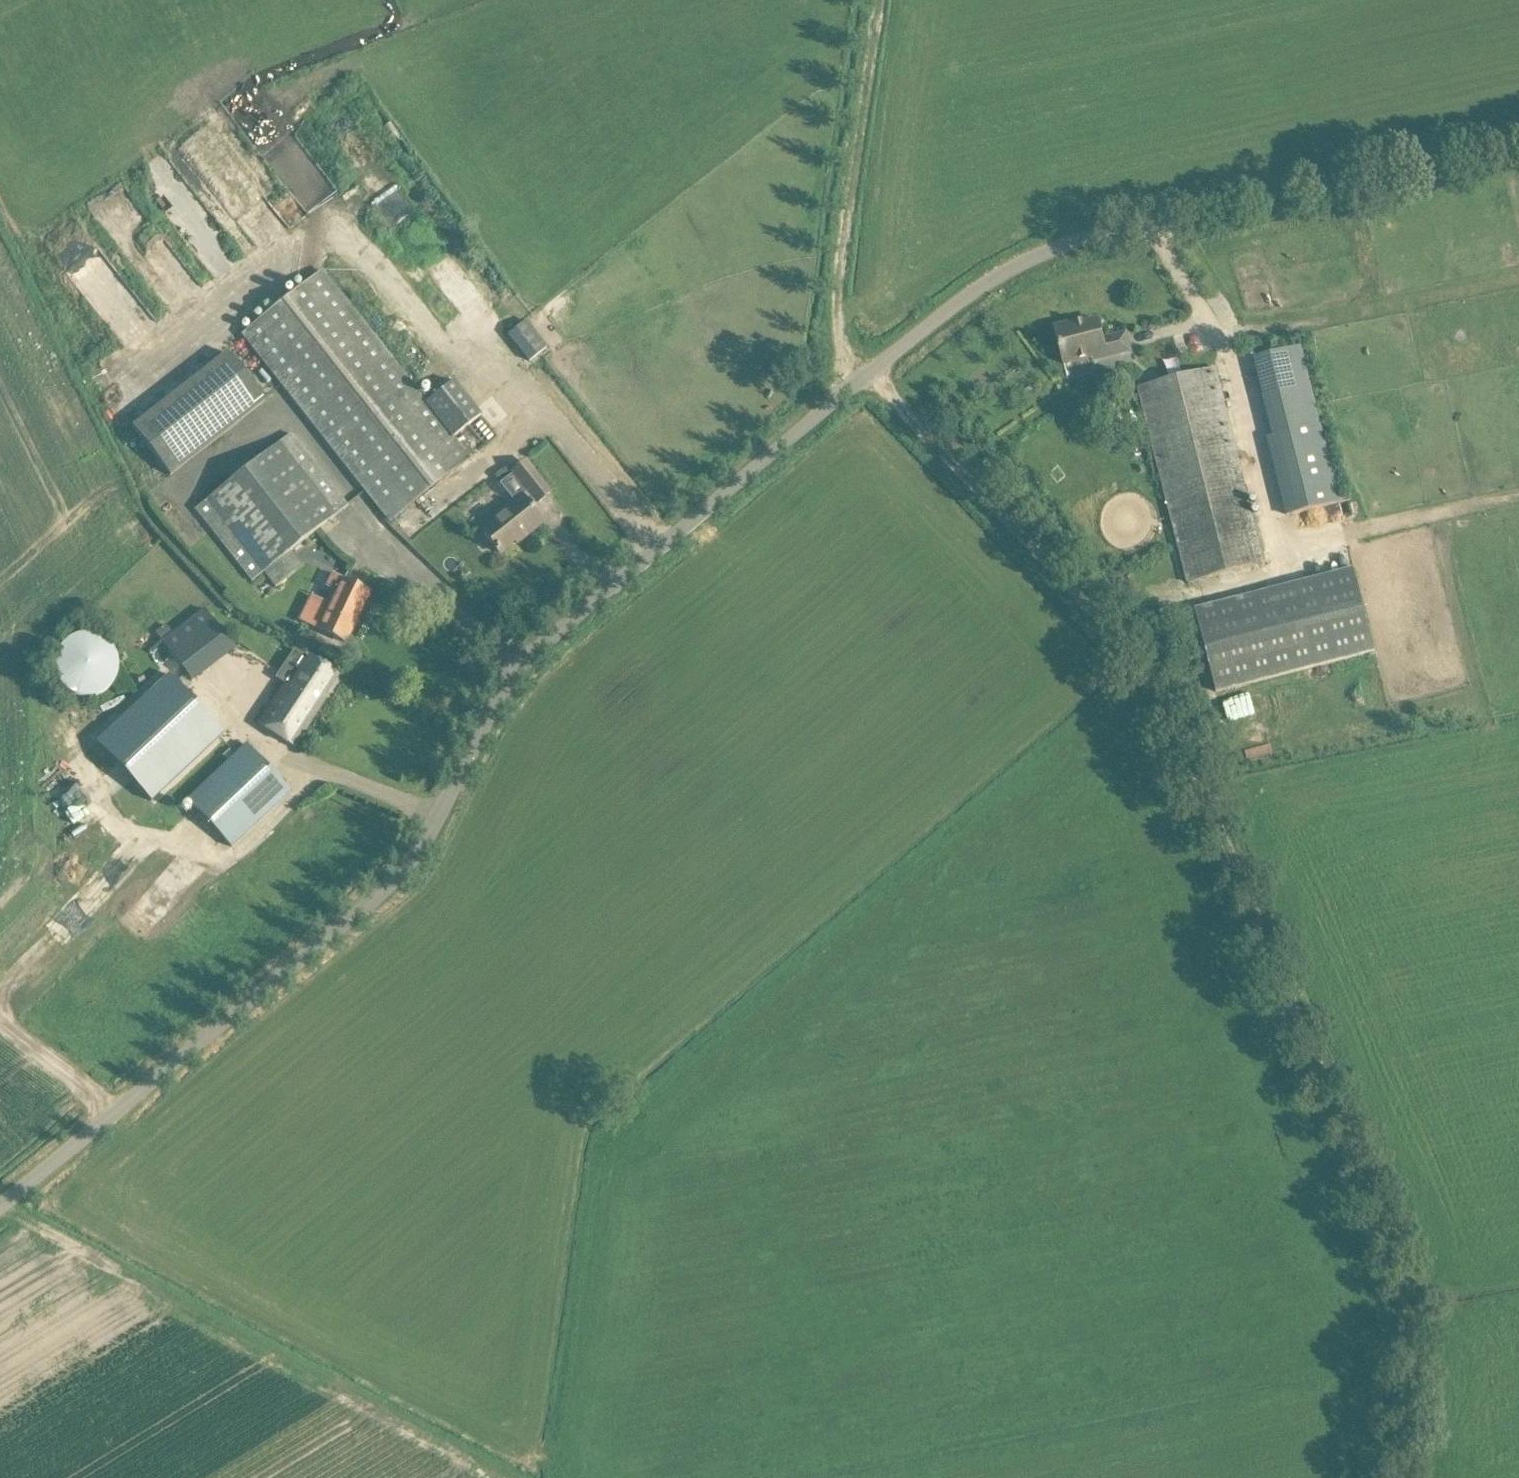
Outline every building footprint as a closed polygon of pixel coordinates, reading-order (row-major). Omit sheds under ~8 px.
[(453,380),(424,403),(319,272),(241,334),(390,522),(469,459),(452,438),(481,415),(453,380)] [(528,360),(548,347),(529,317),(509,330),(528,360)] [(1093,360),(1130,351),(1126,334),(1104,339),(1099,320),(1077,326),(1076,323),(1055,328),(1064,365),(1093,358),(1093,360)] [(1301,346),(1254,358),(1259,377),(1274,436),(1267,438),(1287,516),(1340,502),(1306,366),(1301,346)] [(265,401),(226,352),(133,426),(171,475),(265,401)] [(1265,563),(1220,387),(1215,368),(1139,387),(1189,583),(1265,563)] [(279,442),(196,508),(242,567),(253,581),(264,572),(273,565),(336,515),(279,442)] [(500,483),(514,501),(479,528),(499,553),(521,535),(524,538),(543,522),(531,508),(550,493),(525,461),(512,472),(513,473),(500,483)] [(1374,651),(1353,569),(1196,610),(1218,692),(1374,651)] [(298,620),(312,627),(345,643),(370,593),(333,575),(327,585),(338,590),(330,606),(310,596),(298,620)] [(203,609),(161,642),(192,682),(234,648),(203,609)] [(105,698),(121,646),(75,632),(59,684),(105,698)] [(283,684),(258,723),(294,747),(326,697),(324,695),(338,674),(310,656),(289,687),(283,684)] [(169,675),(96,743),(150,802),(223,733),(169,675)] [(1269,687),(1226,700),(1234,727),(1277,714),(1269,687)] [(291,791),(277,776),(245,743),(186,799),(231,847),(291,791)]
